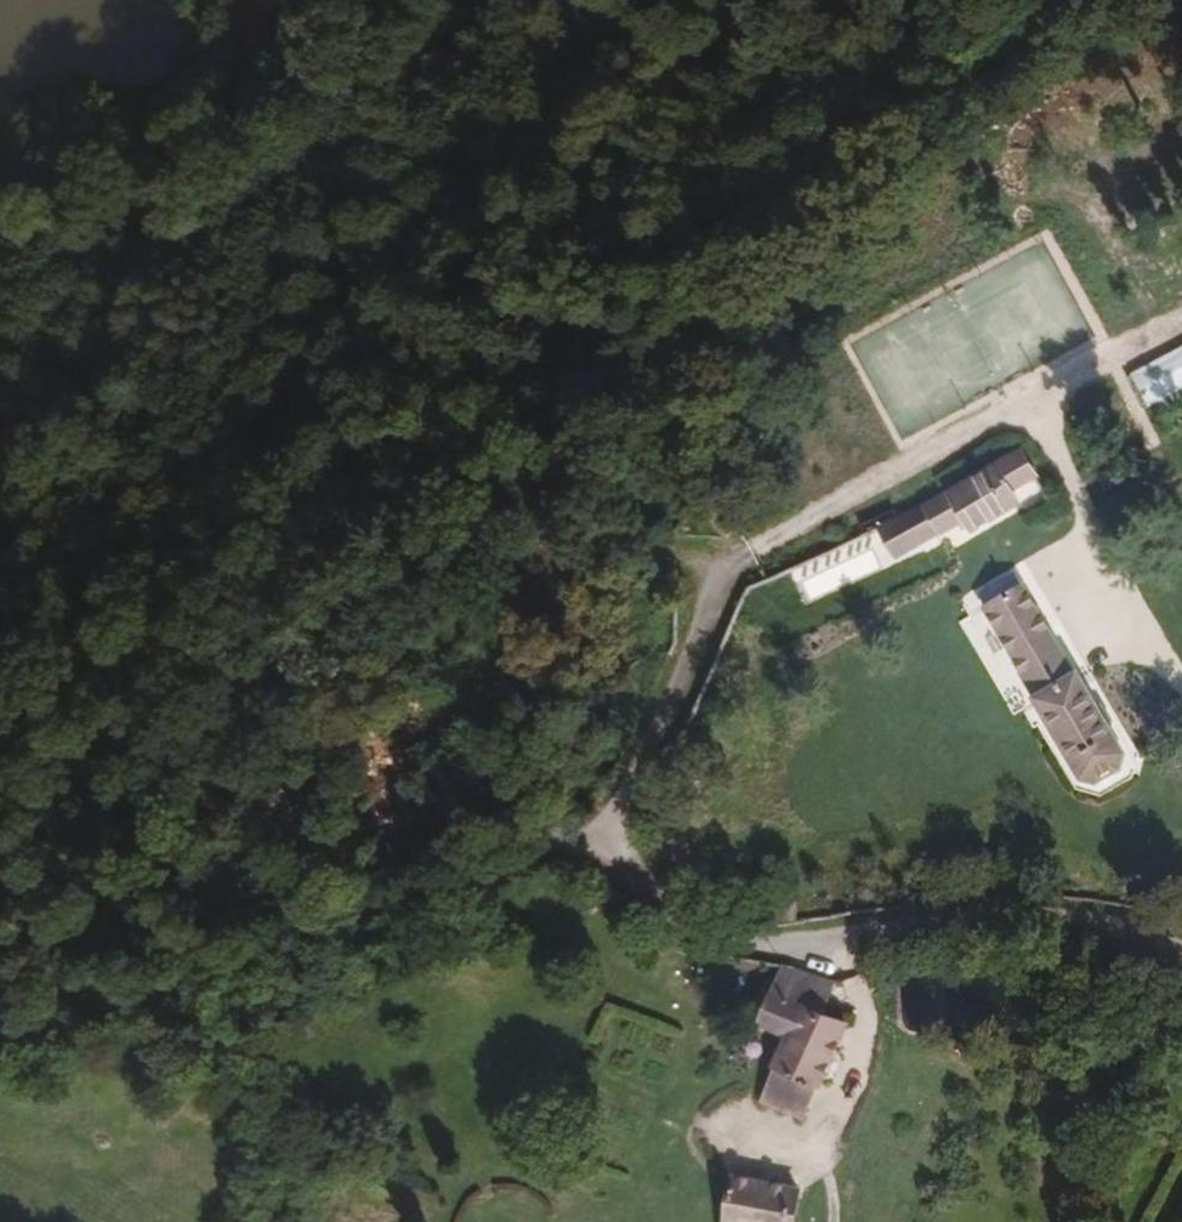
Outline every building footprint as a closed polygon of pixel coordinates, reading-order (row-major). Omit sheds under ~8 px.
[(988,476),(916,516),(929,544),(952,532),(981,516),(990,530),(1025,510),(1034,504),(1023,489),(1050,475),(1033,449),(988,476)] [(862,537),(809,565),(824,593),(877,565),(862,537)] [(1137,758),(1035,594),(1026,598),(1024,592),(1003,604),(1007,609),(998,615),(1098,780),(1111,784),(1136,770),(1137,758)] [(837,999),(808,988),(797,1010),(777,1001),(763,1034),(794,1048),(767,1110),(814,1128),(858,1028),(832,1016),(837,999)] [(739,1187),(733,1221),(803,1221),(808,1199),(739,1187)]
